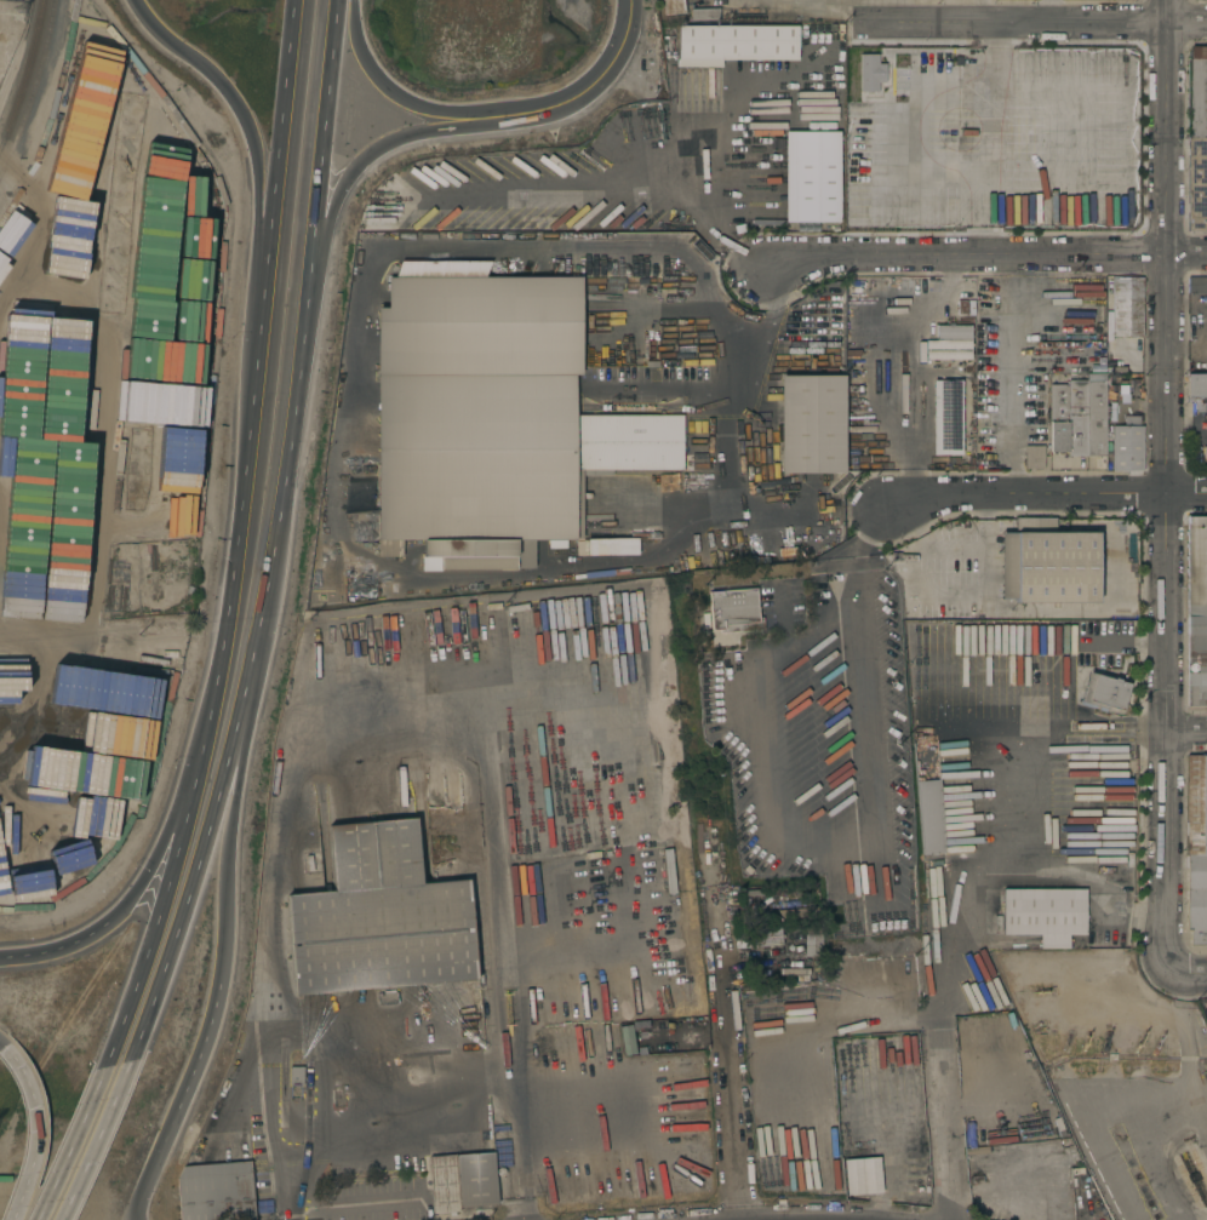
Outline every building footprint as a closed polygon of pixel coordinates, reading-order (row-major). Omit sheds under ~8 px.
[(665,22),(663,0),(682,0),(683,13),(679,13),(680,21),(665,22)] [(719,8),(719,21),(691,21),(690,10),(719,8)] [(677,61),(677,25),(797,25),(797,61),(677,61)] [(1203,46),(1206,46),(1206,138),(1203,138),(1189,137),(1190,46),(1203,46)] [(913,125),(852,125),(852,61),(881,61),(881,57),(913,57),(913,125)] [(784,131),(840,132),(839,223),(784,222),(784,131)] [(1203,138),(1206,138),(1206,231),(1186,230),(1188,137),(1189,137),(1203,138)] [(551,540),(534,540),(534,544),(536,544),(536,554),(534,554),(534,569),(440,569),(440,557),(422,557),(422,540),(401,540),(401,556),(377,557),(377,321),(377,308),(387,308),(387,277),(395,277),(396,274),(391,271),(394,265),(399,267),(400,262),(491,262),(484,277),(580,277),(580,374),(574,374),(574,416),(682,416),(682,470),(582,470),(582,540),(551,540)] [(1186,276),(1206,276),(1206,293),(1186,293),(1186,276)] [(1142,337),(1112,337),(1111,277),(1142,277),(1142,337)] [(926,349),(926,340),(936,340),(936,326),(971,326),(971,349),(926,349)] [(926,360),(926,350),(969,350),(969,360),(926,360)] [(1087,382),(1091,382),(1091,373),(1104,373),(1104,456),(1087,456),(1087,382)] [(1186,374),(1206,374),(1206,397),(1186,397),(1186,374)] [(842,474),(843,376),(779,376),(778,473),(842,474)] [(1068,452),(1049,452),(1049,385),(1049,378),(1068,378),(1068,382),(1068,452)] [(961,454),(932,454),(932,380),(961,380),(961,454)] [(1087,382),(1087,456),(1068,456),(1068,452),(1068,382),(1087,382)] [(1143,471),(1111,471),(1111,426),(1143,426),(1143,471)] [(1043,446),(1043,469),(1024,469),(1024,446),(1043,446)] [(369,482),(340,483),(341,510),(369,510),(369,482)] [(1186,517),(1206,517),(1206,709),(1206,706),(1186,706),(1186,672),(1188,672),(1196,672),(1196,670),(1197,670),(1197,665),(1196,665),(1196,661),(1186,661),(1186,517)] [(1014,603),(1014,598),(1000,598),(1000,533),(1016,533),(1016,519),(1054,519),(1054,533),(1097,533),(1097,603),(1014,603)] [(608,555),(636,555),(636,538),(607,539),(608,555)] [(755,588),(757,618),(762,618),(763,629),(720,632),(720,630),(711,631),(708,592),(755,588)] [(969,608),(969,618),(944,618),(943,609),(969,608)] [(162,649),(162,652),(179,652),(179,658),(177,658),(177,663),(155,663),(155,649),(162,649)] [(1127,682),(1086,672),(1079,703),(1120,713),(1127,682)] [(1139,738),(1140,757),(1093,757),(1093,738),(1139,738)] [(911,743),(911,751),(925,751),(926,764),(931,764),(931,743),(911,743)] [(1185,756),(1206,756),(1206,945),(1189,945),(1189,930),(1185,930),(1185,756)] [(294,996),(286,895),(332,890),(327,826),(416,818),(422,883),(468,880),(476,980),(294,996)] [(753,870),(749,875),(746,876),(742,872),(746,865),(753,870)] [(1022,935),(984,934),(984,889),(1085,889),(1085,935),(1081,935),(1081,941),(1022,940),(1022,935)] [(806,920),(820,918),(823,956),(808,957),(806,920)] [(750,985),(748,967),(788,963),(789,970),(800,969),(801,980),(750,985)] [(795,989),(795,997),(750,1000),(750,991),(795,989)] [(391,992),(396,992),(397,1004),(393,1004),(384,1006),(377,1006),(376,993),(383,993),(391,992)] [(303,1066),(303,1084),(288,1084),(288,1066),(299,1066),(303,1066)] [(428,1157),(493,1152),(497,1204),(459,1208),(459,1212),(433,1214),(428,1157)] [(843,1159),(870,1158),(870,1162),(879,1161),(881,1185),(873,1185),(873,1195),(846,1197),(843,1159)] [(250,1161),(254,1219),(180,1219),(176,1179),(183,1167),(184,1167),(250,1161)] [(971,1175),(990,1174),(990,1176),(990,1181),(971,1184),(971,1179),(971,1175)]
